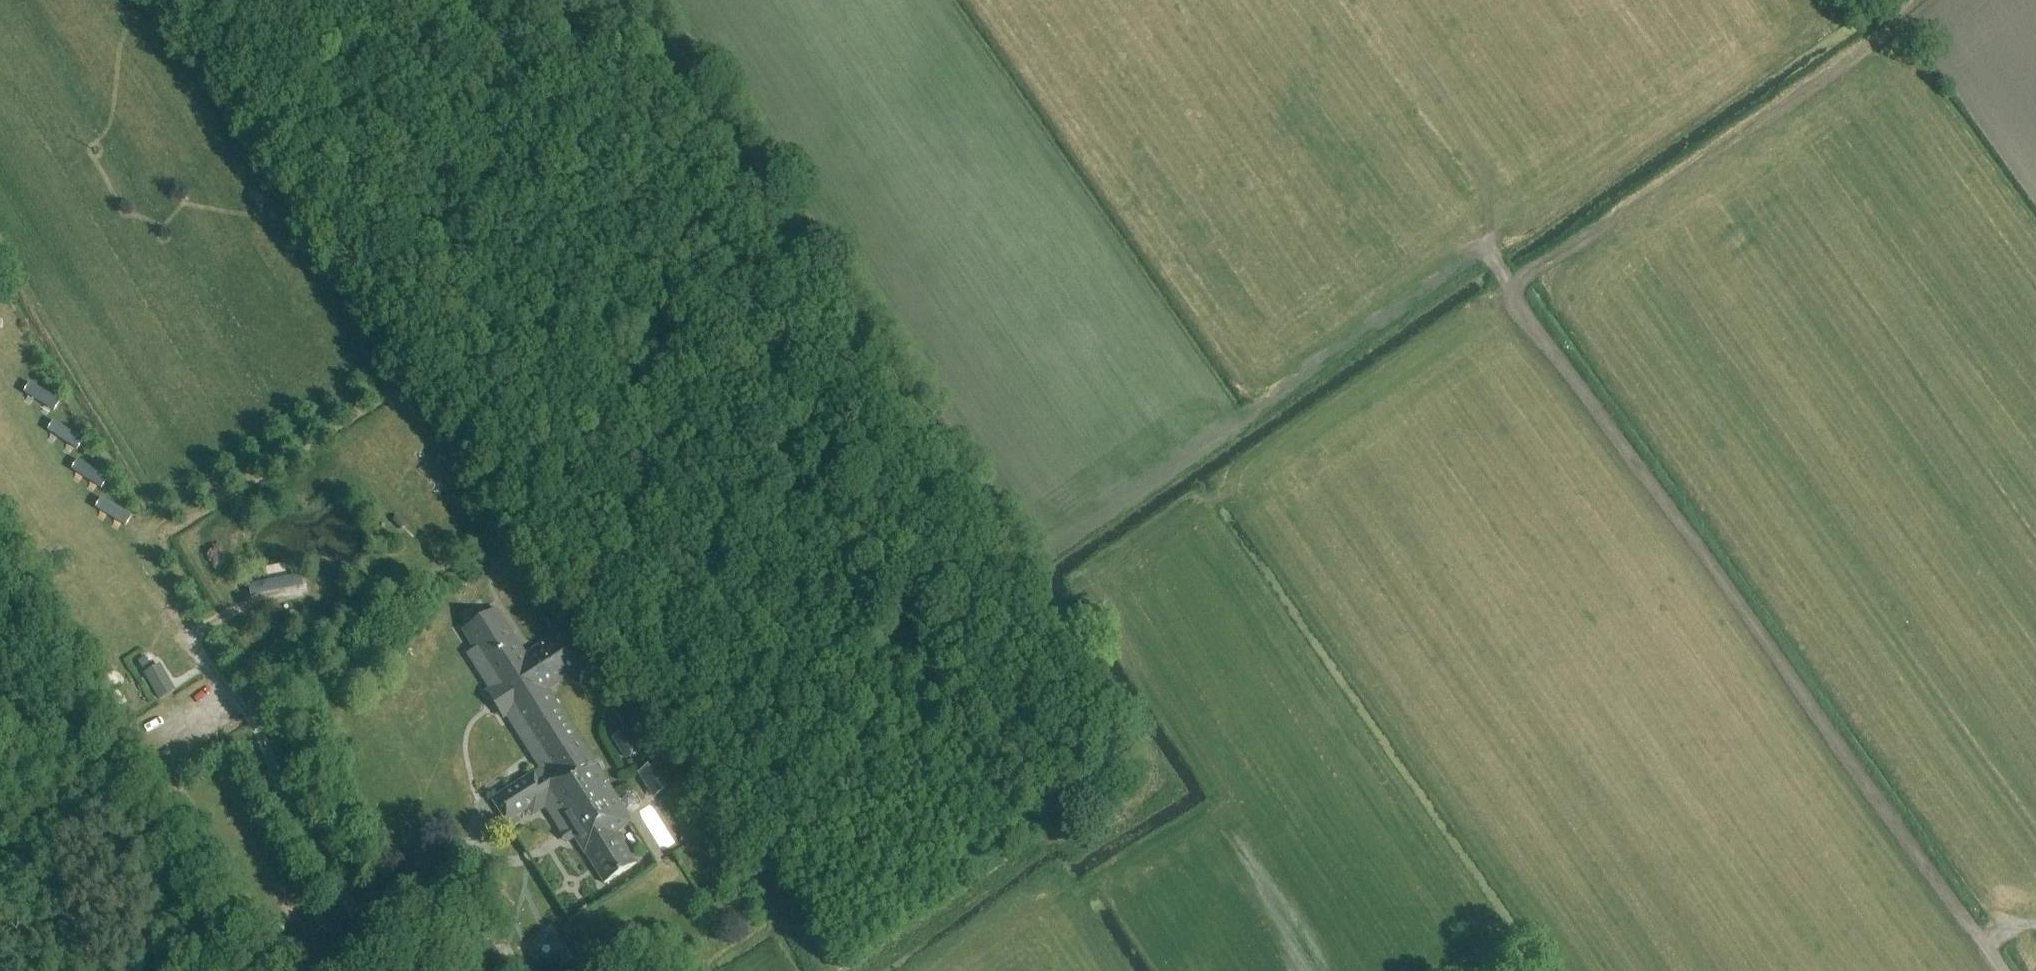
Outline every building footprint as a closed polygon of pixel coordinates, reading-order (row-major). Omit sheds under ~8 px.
[(525,653),(497,609),(463,631),(553,773),(540,781),(535,773),(492,800),(507,822),(548,796),(569,828),(568,829),(575,838),(584,853),(585,853),(605,884),(637,864),(617,833),(632,823),(588,754),(589,754),(549,691),(587,666),(562,628),(525,653)] [(143,673),(159,700),(175,690),(160,664),(143,673)] [(644,748),(631,726),(611,736),(624,759),(644,748)] [(637,774),(653,799),(673,786),(657,761),(637,774)]
